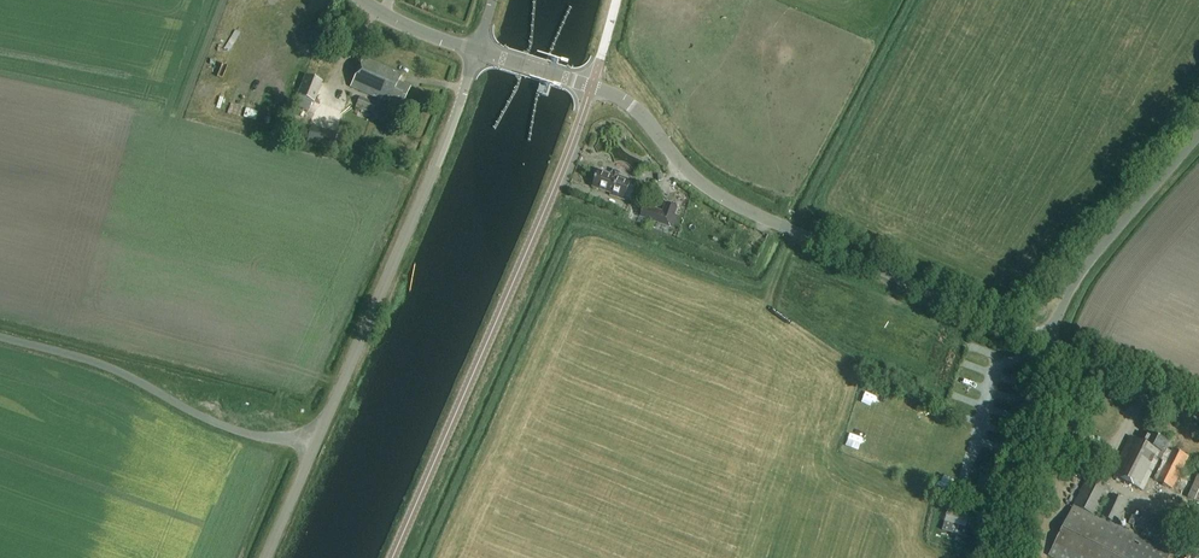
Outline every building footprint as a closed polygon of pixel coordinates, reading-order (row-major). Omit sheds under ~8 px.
[(523,51),(515,76),(515,77),(519,79),(520,78),(528,53),(528,52),(524,51),(523,51)] [(361,58),(349,87),(382,101),(383,100),(388,102),(389,100),(401,105),(408,87),(397,82),(400,75),(361,58)] [(296,96),(314,103),(322,82),(305,75),(296,96)] [(355,106),(373,114),(377,104),(359,97),(355,106)] [(591,188),(612,195),(611,195),(627,200),(627,198),(632,199),(634,198),(636,193),(634,190),(630,189),(632,181),(610,173),(609,175),(597,171),(591,188)] [(663,212),(644,205),(640,218),(671,229),(671,227),(674,228),(678,217),(676,216),(678,208),(665,203),(663,212)] [(1171,452),(1167,450),(1170,444),(1147,432),(1142,443),(1130,436),(1110,476),(1142,491),(1158,459),(1163,461),(1153,480),(1172,489),(1188,456),(1173,449),(1171,452)] [(1198,504),(1198,478),(1197,477),(1187,499),(1198,504)] [(1141,539),(1096,517),(1110,489),(1088,478),(1049,555),(1054,557),(1169,557),(1171,554),(1141,539)] [(1117,525),(1127,504),(1110,496),(1100,516),(1117,525)] [(976,521),(949,512),(943,532),(967,539),(970,529),(973,530),(976,521)] [(1132,517),(1129,525),(1147,533),(1145,539),(1165,548),(1175,525),(1145,512),(1141,521),(1132,517)]
